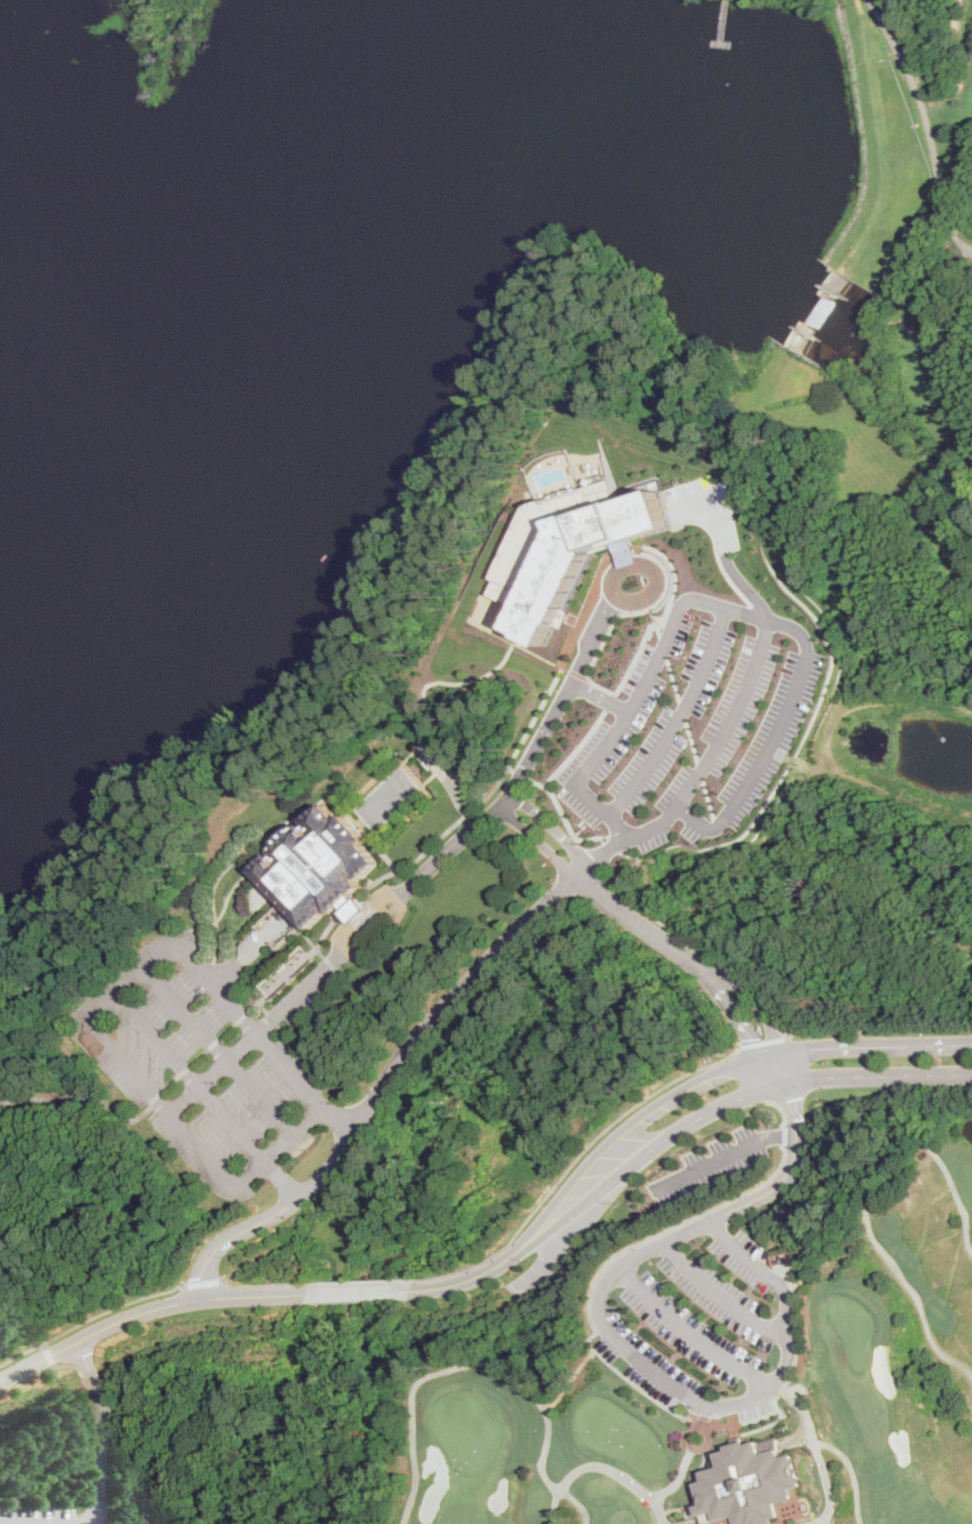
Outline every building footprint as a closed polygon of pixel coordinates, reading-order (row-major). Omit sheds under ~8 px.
[(612,479),(623,501),(663,488),(674,523),(675,526),(634,541),(616,547),(596,554),(566,608),(571,611),(566,624),(561,621),(560,623),(558,622),(546,646),(524,635),(526,632),(513,626),(522,607),(493,594),(500,580),(496,577),(533,504),(550,498),(551,502),(557,500),(555,498),(612,479)] [(616,547),(618,551),(622,563),(623,566),(636,562),(641,561),(640,559),(635,546),(634,541),(616,547)] [(356,897),(344,908),(336,916),(331,910),(328,912),(331,916),(311,933),(302,923),(298,927),(278,905),(282,902),(256,873),(274,856),(277,859),(279,857),(277,855),(280,847),(284,841),(289,836),(293,832),(300,828),(308,826),(310,828),(312,826),(309,823),(328,805),(341,821),(346,816),(370,842),(365,847),(382,865),(364,881),(362,880),(359,882),(365,888),(356,897)] [(344,908),(356,897),(357,899),(360,901),(363,898),(375,912),(357,928),(345,914),(348,912),(346,909),(344,908)] [(269,997),(296,977),(290,970),(299,963),(294,957),(259,983),(269,997)] [(819,1426),(823,1430),(823,1434),(825,1437),(823,1439),(821,1437),(818,1434),(816,1433),(817,1428),(819,1426)] [(773,1522),(766,1523),(735,1523),(732,1514),(714,1520),(712,1511),(697,1515),(694,1505),(700,1503),(694,1482),(703,1479),(700,1470),(718,1465),(714,1452),(726,1448),(725,1445),(744,1439),(745,1442),(757,1439),(758,1441),(776,1436),(781,1456),(793,1452),(803,1485),(791,1488),(793,1497),(775,1502),(779,1515),(772,1517),(773,1522)]
